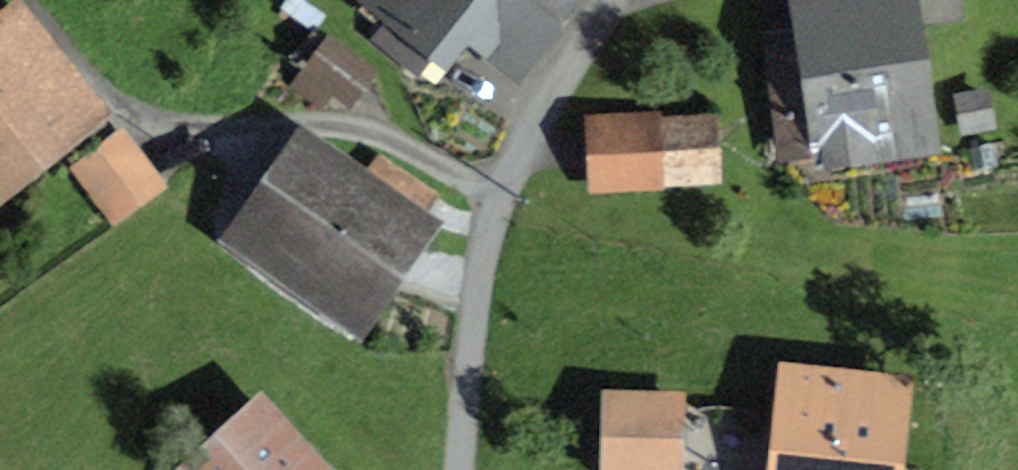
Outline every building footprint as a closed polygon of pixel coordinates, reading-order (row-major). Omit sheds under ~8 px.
[(366,3),(391,23),(394,19),(434,52),(457,24),(508,65),(548,17),(527,0),(368,0),(366,3)] [(776,59),(788,149),(825,144),(827,157),(914,146),(896,0),(807,0),(814,54),(776,59)] [(98,106),(24,14),(0,34),(0,185),(98,106)] [(372,72),(330,39),(326,45),(313,35),(293,61),(348,103),(372,72)] [(996,125),(989,88),(955,95),(962,131),(996,125)] [(651,127),(651,120),(597,123),(601,187),(654,184),(654,177),(715,173),(712,123),(651,127)] [(118,133),(75,165),(115,220),(159,188),(118,133)] [(1000,163),(996,144),(972,149),(975,168),(1000,163)] [(346,321),(434,196),(380,158),(367,177),(327,149),(319,159),(299,145),(241,228),(287,260),(278,273),(346,321)] [(796,375),(786,469),(886,469),(895,385),(796,375)] [(608,468),(675,469),(677,402),(609,400),(608,468)] [(287,446),(292,442),(261,408),(194,469),(195,469),(309,469),(287,446)]
